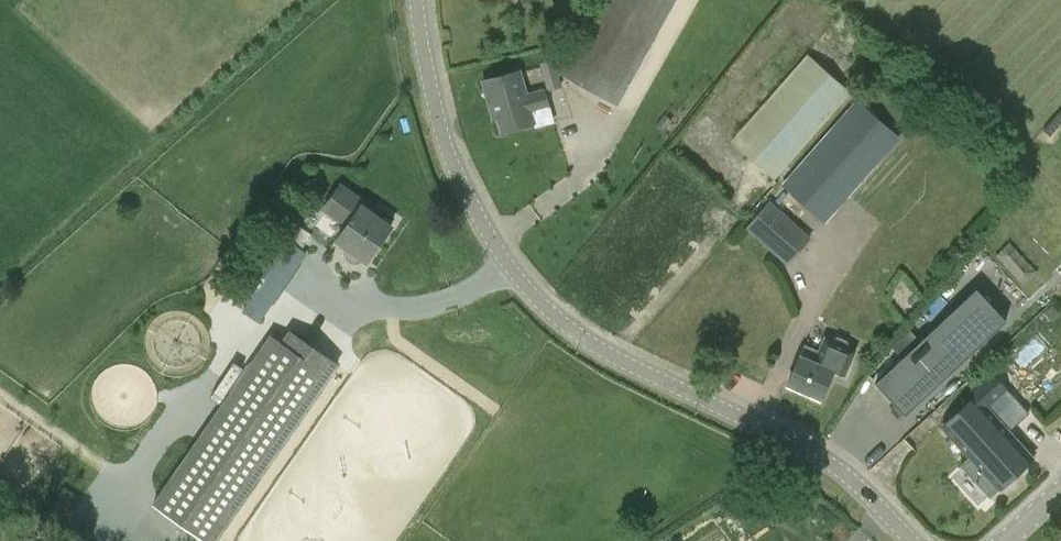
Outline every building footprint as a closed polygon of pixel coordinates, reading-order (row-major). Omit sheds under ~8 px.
[(559,72),(583,86),(579,94),(605,108),(609,100),(617,105),(676,0),(599,0),(559,72)] [(775,179),(851,92),(806,53),(730,140),(775,179)] [(535,121),(532,111),(550,106),(545,87),(527,92),(521,70),(483,80),(492,113),(496,112),(501,130),(535,121)] [(781,185),(825,224),(902,136),(857,97),(781,185)] [(337,239),(347,245),(344,250),(344,255),(347,260),(352,264),(357,264),(362,262),(365,258),(367,260),(391,226),(336,187),(322,209),(346,226),(337,239)] [(745,227),(787,264),(811,236),(770,200),(745,227)] [(259,322),(307,252),(292,242),(303,225),(282,211),(228,289),(247,302),(242,311),(259,322)] [(874,382),(904,414),(1006,320),(976,288),(874,382)] [(988,341),(997,352),(1013,339),(1004,328),(997,334),(988,341)] [(256,483),(339,364),(295,333),(288,344),(277,337),(157,509),(203,540),(215,540),(256,483)] [(820,398),(833,370),(845,376),(857,347),(848,344),(848,340),(837,335),(833,338),(825,335),(819,349),(805,344),(800,353),(787,384),(820,398)] [(181,405),(203,370),(184,359),(162,394),(181,405)] [(999,488),(1005,483),(1034,456),(989,407),(1008,390),(991,370),(971,389),(975,394),(941,425),(969,456),(960,464),(990,496),(998,488),(999,488)]
